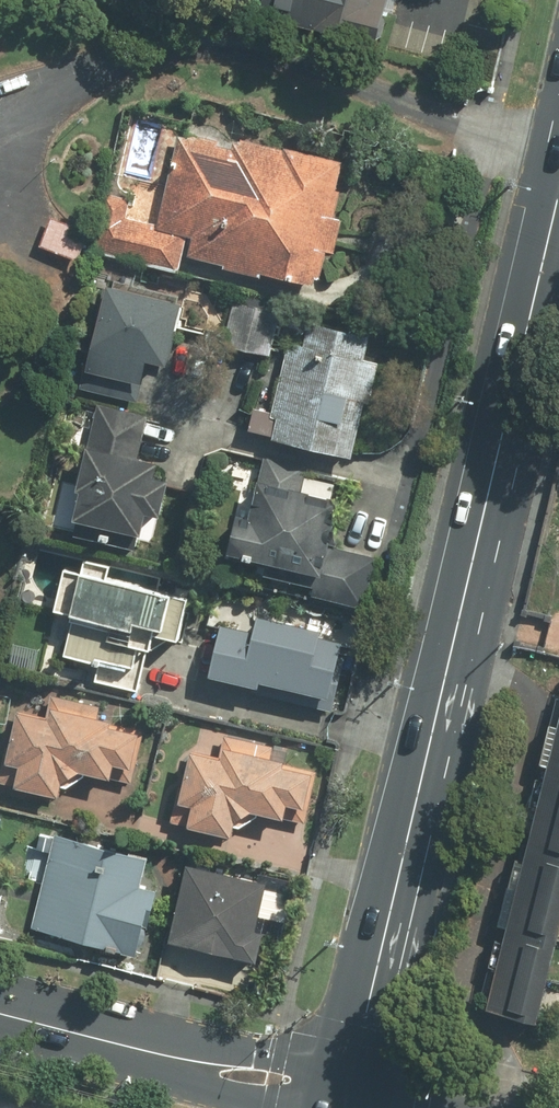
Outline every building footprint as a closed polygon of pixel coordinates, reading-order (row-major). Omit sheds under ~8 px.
[(373,38),(389,0),(254,0),(252,6),(340,43),(346,27),(373,38)] [(333,220),(341,174),(330,160),(137,122),(125,181),(107,177),(91,257),(179,275),(181,263),(318,290),(325,254),(334,255),(340,221),(333,220)] [(49,219),(39,248),(78,262),(88,233),(49,219)] [(168,370),(184,297),(113,282),(111,289),(103,287),(85,374),(143,387),(147,365),(168,370)] [(234,299),(223,348),(270,358),(281,309),(234,299)] [(254,407),(246,435),(351,465),(386,344),(297,318),(270,411),(254,407)] [(153,479),(156,466),(139,462),(149,420),(97,407),(69,522),(138,539),(143,518),(157,521),(166,482),(153,479)] [(323,548),(334,497),(292,487),(295,471),(261,464),(248,522),(237,520),(228,562),(315,581),(311,599),(363,611),(374,559),(323,548)] [(68,621),(59,655),(99,666),(94,684),(138,695),(152,639),(179,645),(191,599),(110,578),(113,568),(81,560),(78,572),(63,568),(51,617),(68,621)] [(219,631),(207,682),(260,694),(261,688),(337,705),(348,655),(338,653),(340,641),(318,636),(319,631),(256,617),(251,638),(219,631)] [(62,775),(110,783),(112,769),(131,772),(137,730),(100,724),(103,706),(49,698),(46,716),(13,711),(4,766),(16,768),(12,792),(58,799),(62,775)] [(539,1013),(558,932),(558,717),(487,998),(539,1013)] [(186,831),(231,839),(235,815),(308,827),(317,773),(270,765),(273,746),(223,737),(220,757),(188,752),(179,806),(190,807),(186,831)] [(29,935),(133,961),(150,892),(142,890),(149,861),(54,836),(29,935)] [(262,934),(252,931),(255,918),(281,923),(288,890),(184,867),(167,945),(255,964),(262,934)]
